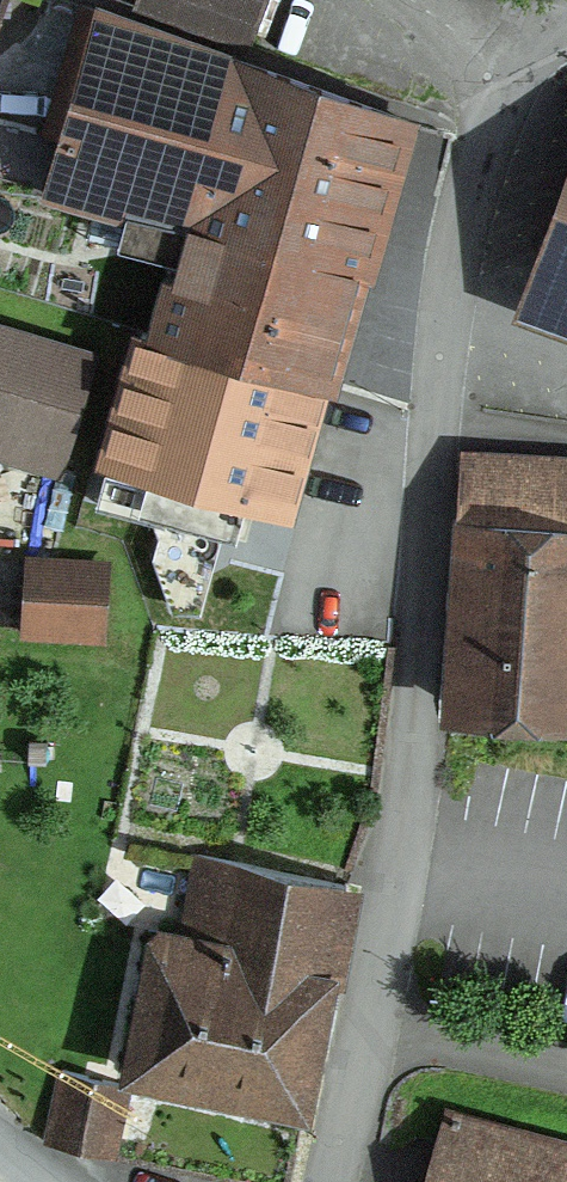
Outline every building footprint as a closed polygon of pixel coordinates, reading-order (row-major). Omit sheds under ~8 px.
[(130,9),(243,50),(260,0),(133,0),(130,9)] [(233,63),(93,13),(40,196),(161,229),(162,227),(183,233),(349,277),(393,121),(393,120),(233,63)] [(566,78),(540,99),(530,120),(483,264),(528,281),(566,297),(566,78)] [(154,254),(178,260),(156,341),(318,386),(349,277),(183,233),(162,227),(161,229),(154,254)] [(59,468),(92,358),(0,330),(0,450),(59,468)] [(138,336),(86,515),(141,533),(159,477),(279,512),(318,386),(156,341),(138,336)] [(467,467),(450,711),(566,719),(566,473),(467,467)] [(98,570),(28,565),(23,635),(93,640),(98,570)] [(125,1076),(298,1111),(341,888),(192,858),(181,911),(216,918),(210,947),(152,935),(125,1076)] [(57,1074),(42,1146),(108,1162),(123,1089),(57,1074)] [(446,1118),(428,1181),(566,1181),(566,1152),(446,1118)]
